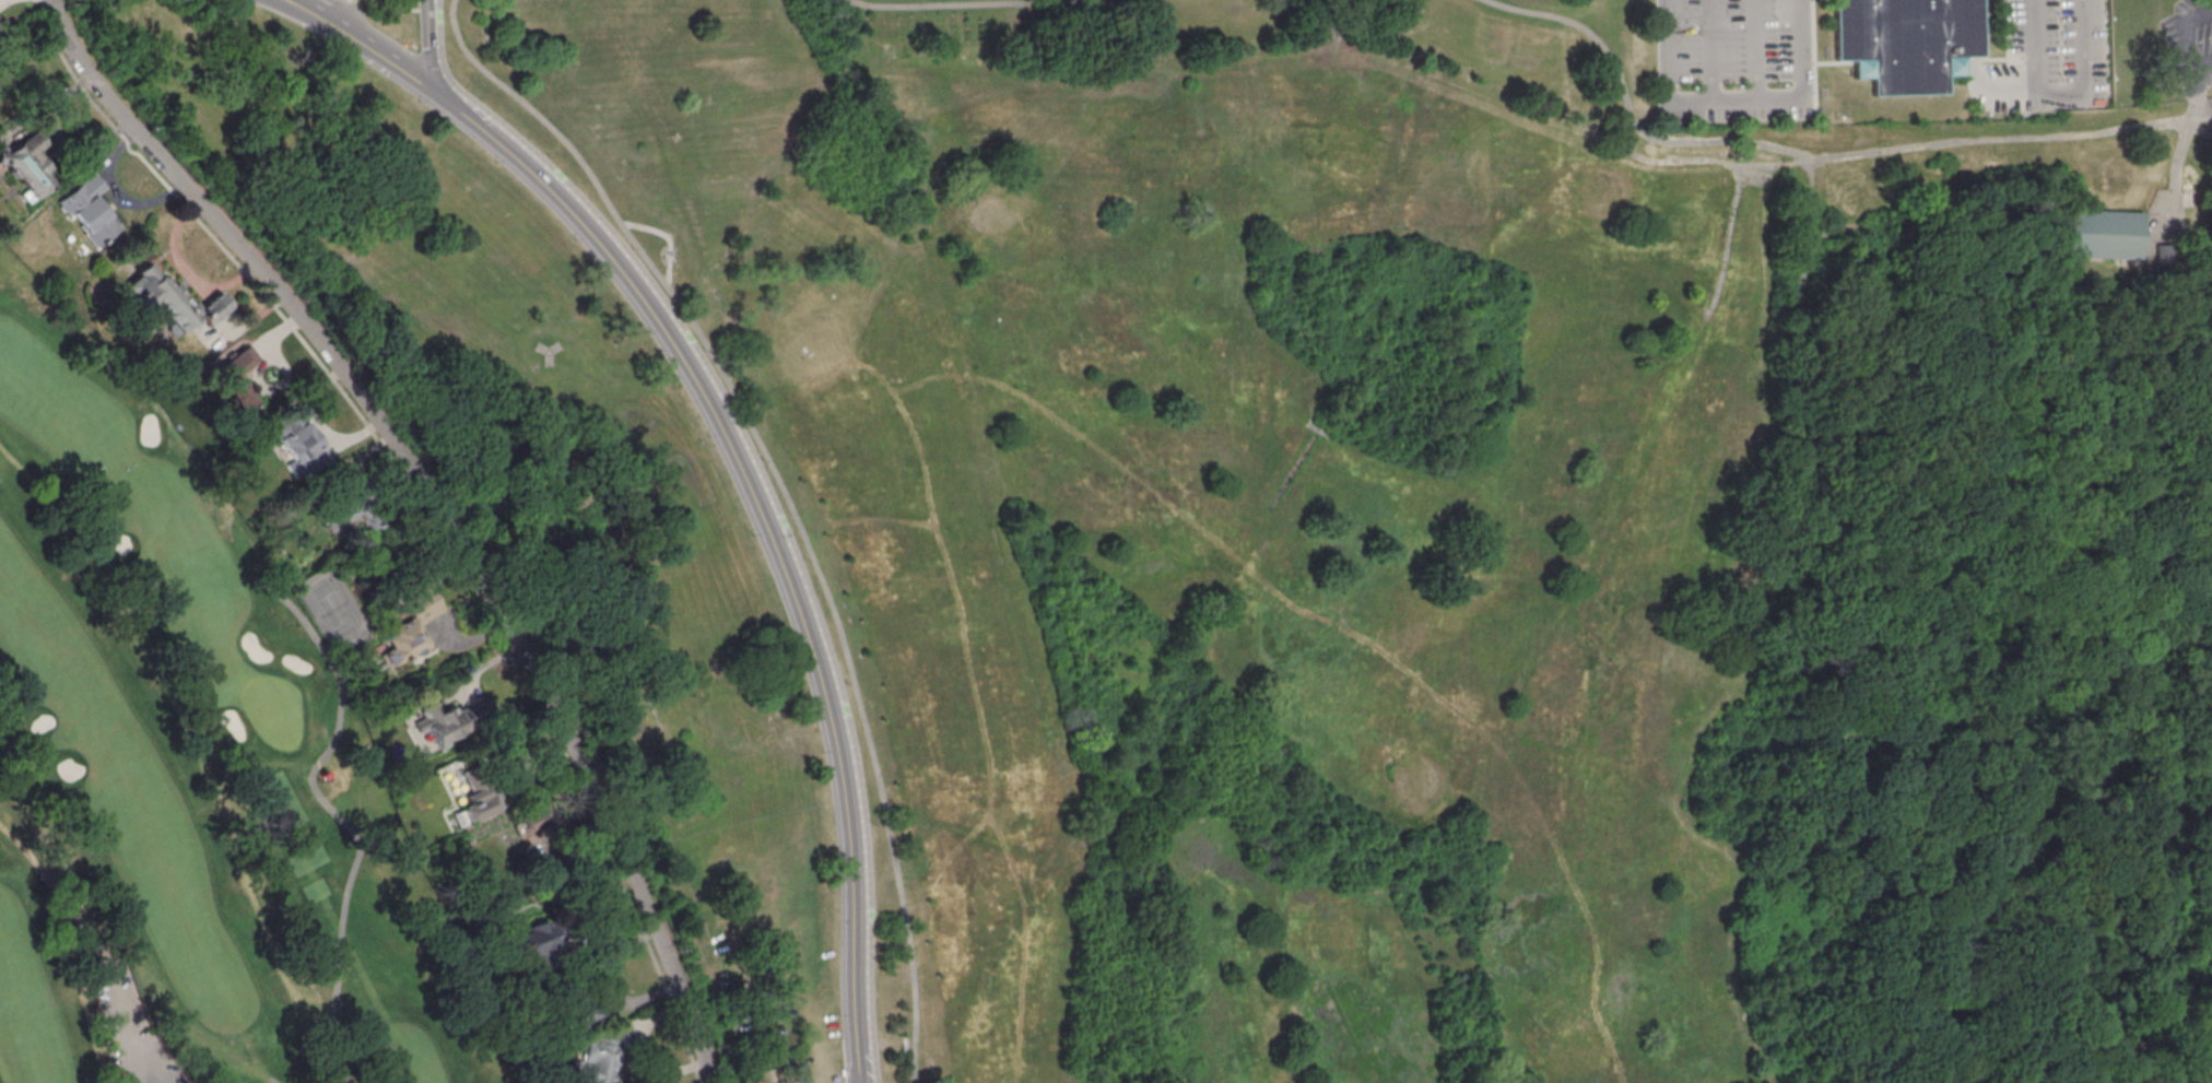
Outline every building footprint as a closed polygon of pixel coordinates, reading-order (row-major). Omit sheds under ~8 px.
[(1834,60),(1832,0),(1978,0),(1979,55),(1969,56),(1962,56),(1962,74),(1943,74),(1944,93),(1871,94),(1870,76),(1852,78),(1851,63),(1851,59),(1834,60)] [(30,202),(58,184),(37,152),(45,147),(35,132),(0,154),(30,202)] [(94,248),(121,228),(96,195),(106,188),(94,172),(57,200),(94,248)] [(2063,255),(2140,260),(2140,234),(2141,212),(2066,208),(2063,255)] [(2172,245),(2170,273),(2154,273),(2154,244),(2172,245)] [(181,333),(196,316),(208,328),(229,305),(216,292),(199,310),(148,263),(128,283),(181,333)] [(249,417),(267,402),(243,375),(258,361),(243,344),(210,372),(249,417)] [(305,478),(333,457),(306,420),(278,440),(305,478)] [(344,523),(357,514),(365,526),(375,519),(346,475),(322,491),(344,523)] [(443,611),(431,587),(402,601),(411,620),(381,634),(396,665),(430,648),(418,623),(443,611)] [(436,713),(440,734),(469,728),(464,706),(436,713)] [(466,824),(498,810),(483,773),(465,781),(475,803),(460,809),(466,824)] [(517,929),(526,956),(556,946),(547,919),(517,929)] [(619,1045),(584,1042),(580,1082),(615,1082),(619,1045)]
